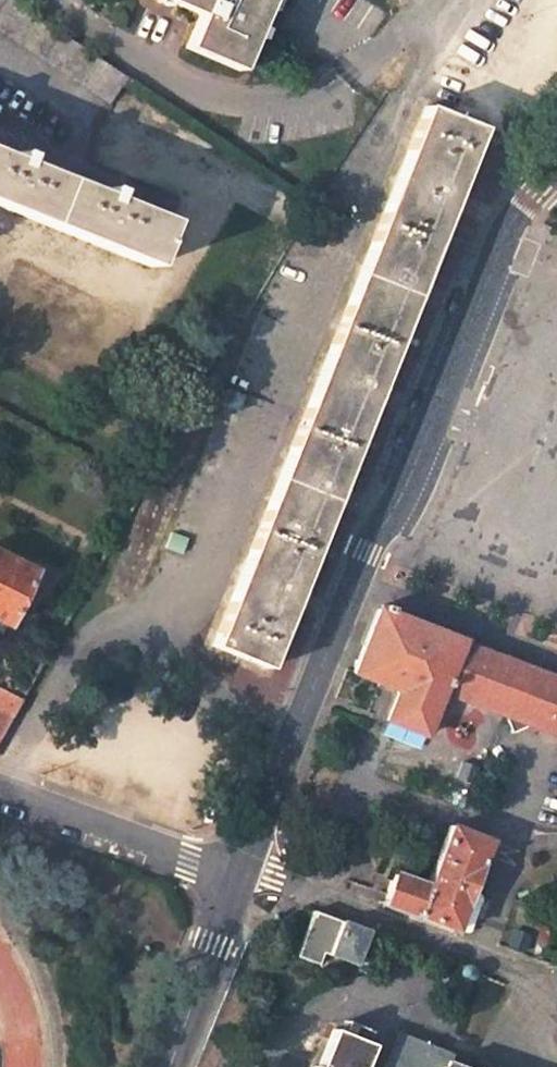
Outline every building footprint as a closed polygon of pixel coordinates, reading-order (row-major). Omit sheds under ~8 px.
[(110,105),(128,78),(12,0),(0,0),(0,31),(110,105)] [(190,48),(243,73),(273,0),(149,0),(187,16),(200,22),(190,48)] [(425,108),(212,645),(270,668),(297,600),(337,496),(376,395),(418,290),(453,198),(480,131),(425,108)] [(154,268),(165,242),(163,242),(171,221),(119,200),(121,194),(117,193),(112,191),(110,197),(30,165),(31,159),(27,158),(23,155),(21,161),(0,153),(0,207),(154,268)] [(8,623),(35,572),(0,554),(0,618),(8,623)] [(407,729),(426,736),(442,694),(556,739),(556,685),(527,673),(471,651),(459,646),(460,643),(374,611),(352,670),(350,674),(399,692),(388,721),(407,729)] [(14,715),(23,700),(0,688),(0,708),(14,715)] [(0,708),(0,739),(14,715),(0,708)] [(450,827),(428,889),(395,877),(386,900),(383,906),(447,929),(454,932),(486,840),(450,827)] [(317,954),(348,965),(361,930),(310,910),(292,955),(312,963),(317,954)] [(409,946),(405,958),(422,964),(426,953),(409,946)] [(464,962),(462,967),(460,973),(472,977),(474,971),(470,963),(464,962)] [(443,1052),(395,1032),(382,1066),(469,1066),(473,1057),(446,1046),(443,1052)] [(368,1066),(325,1049),(317,1066),(368,1066)]
